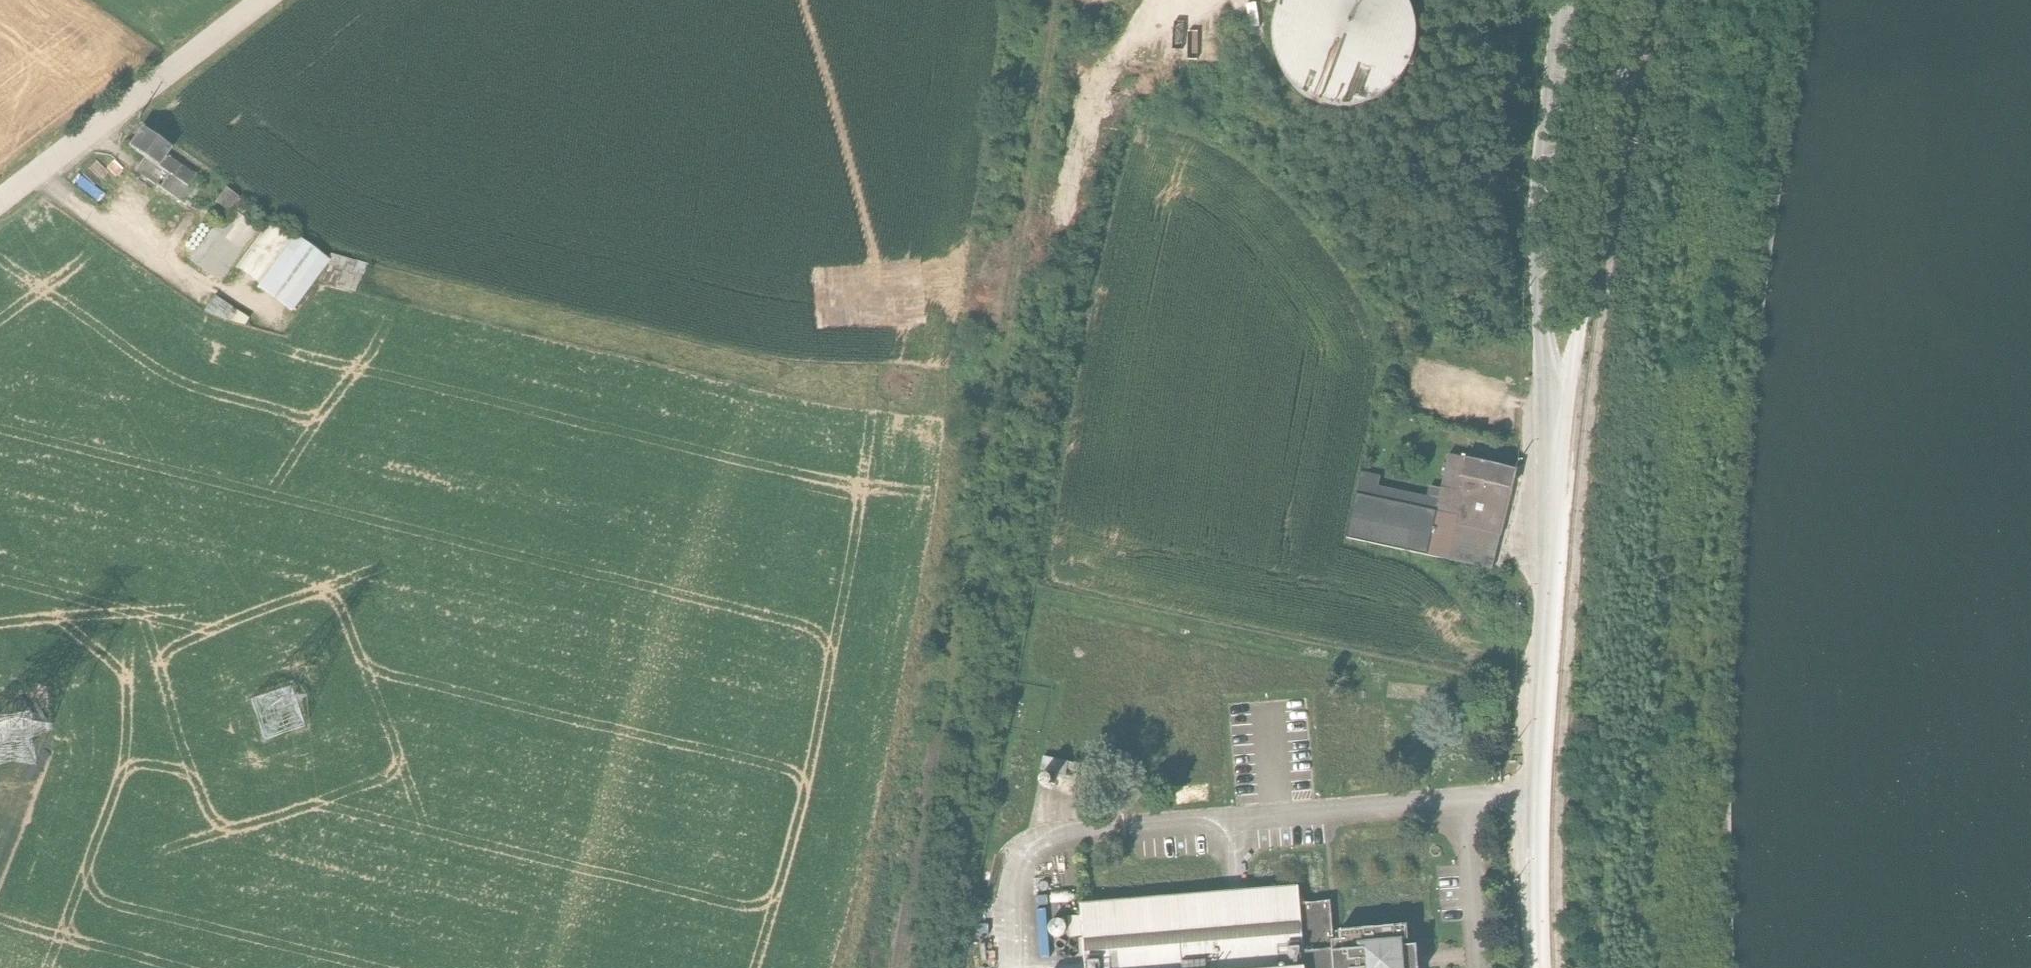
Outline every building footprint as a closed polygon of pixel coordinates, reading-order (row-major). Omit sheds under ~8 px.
[(1402,79),(1414,39),(1402,0),(1281,0),(1269,19),(1269,60),(1292,95),(1330,112),(1371,106),(1402,79)] [(166,156),(171,149),(140,128),(127,147),(144,158),(158,168),(166,156)] [(171,149),(166,156),(195,175),(192,180),(195,181),(201,174),(171,149)] [(158,168),(144,158),(134,172),(139,176),(159,188),(182,203),(186,206),(199,186),(194,183),(195,181),(192,180),(195,175),(166,156),(158,168)] [(227,212),(232,206),(238,198),(225,188),(215,203),(224,210),(227,212)] [(227,212),(224,210),(211,228),(190,261),(220,282),(259,229),(245,220),(250,212),(237,203),(234,208),(232,206),(227,212)] [(327,265),(318,282),(336,288),(354,293),(360,280),(366,265),(330,255),(327,265)] [(216,297),(206,312),(242,325),(248,318),(241,313),(247,304),(224,286),(216,297)] [(1461,480),(1465,460),(1448,457),(1441,491),(1430,489),(1427,499),(1378,488),(1381,478),(1361,474),(1356,497),(1346,541),(1427,558),(1492,571),(1512,492),(1461,480)] [(1461,480),(1512,492),(1516,472),(1465,460),(1461,480)] [(1044,759),(1042,771),(1067,776),(1070,764),(1044,759)] [(1417,948),(1405,949),(1404,943),(1408,942),(1407,928),(1340,933),(1341,942),(1334,943),(1331,903),(1301,906),(1300,889),(1237,894),(1082,906),(1084,939),(1086,967),(1419,967),(1417,948)]
